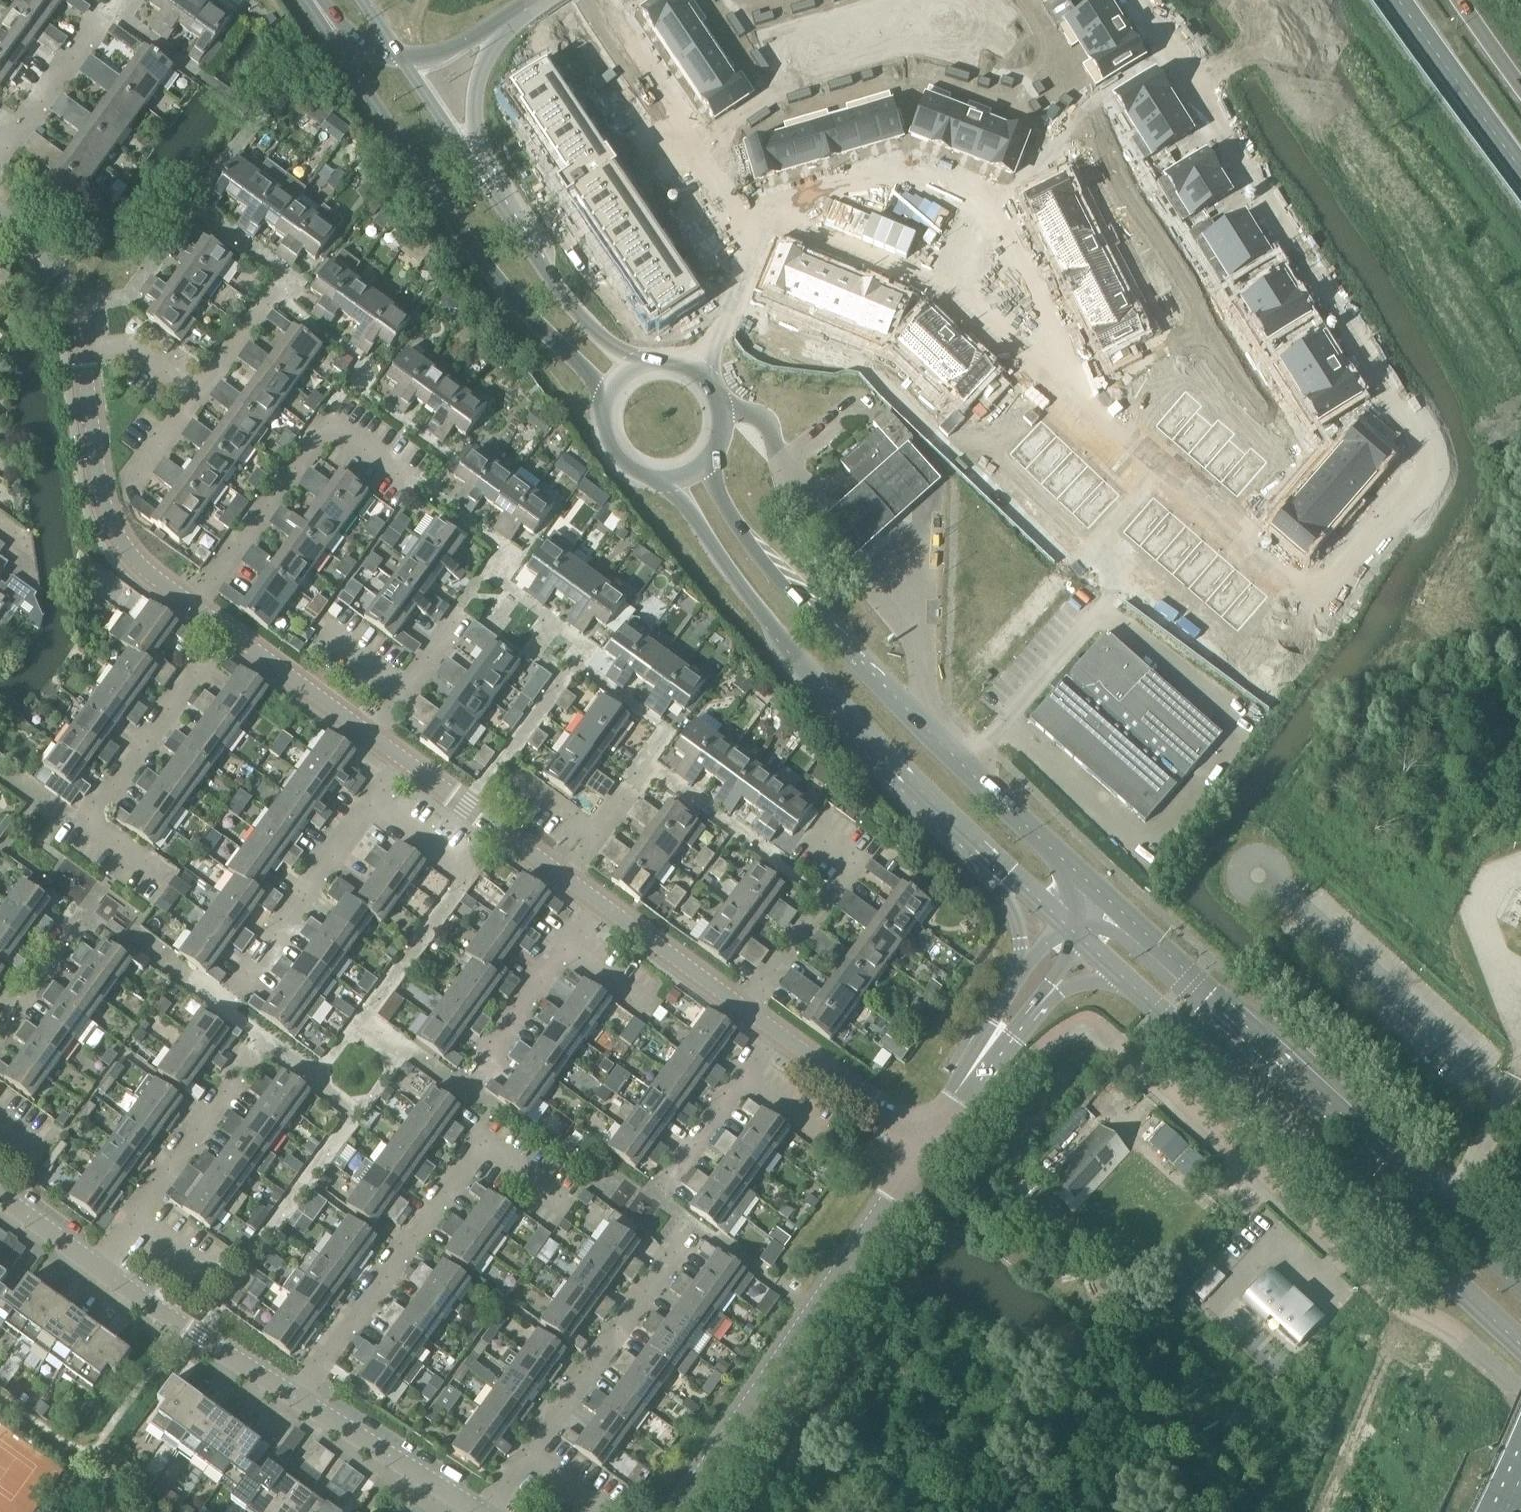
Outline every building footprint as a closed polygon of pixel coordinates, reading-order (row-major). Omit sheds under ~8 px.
[(45,36),(51,27),(46,23),(53,12),(36,0),(19,0),(11,11),(45,36)] [(53,12),(62,1),(68,5),(71,0),(36,0),(53,12)] [(183,0),(153,0),(149,5),(161,14),(150,29),(158,35),(183,0)] [(158,35),(167,41),(178,26),(189,34),(210,5),(213,0),(183,0),(158,35)] [(221,0),(213,0),(210,5),(189,34),(200,42),(189,57),(198,64),(230,20),(236,12),(221,0)] [(641,13),(653,32),(686,10),(679,0),(660,0),(641,13)] [(1051,3),(1042,9),(1049,20),(1071,6),(1067,0),(1049,0),(1051,3)] [(1049,20),(1056,31),(1066,25),(1079,44),(1118,20),(1106,0),(1104,0),(1077,17),(1071,6),(1049,20)] [(813,2),(802,6),(804,14),(815,10),(813,2)] [(802,6),(790,9),(793,17),(804,14),(802,6)] [(686,10),(653,32),(654,33),(656,31),(667,48),(698,28),(686,10)] [(11,11),(0,26),(0,32),(25,51),(34,40),(39,44),(45,36),(11,11)] [(758,14),(751,17),(754,28),(762,26),(758,14)] [(272,15),(265,23),(272,29),(278,21),(272,15)] [(772,15),(760,18),(762,26),(774,22),(772,15)] [(732,16),(726,21),(732,30),(739,26),(732,16)] [(1118,20),(1079,44),(1091,64),(1130,39),(1118,20)] [(739,26),(732,30),(739,40),(746,36),(739,26)] [(698,28),(667,48),(679,66),(710,46),(698,28)] [(17,75),(23,66),(17,62),(25,51),(0,32),(0,62),(17,75)] [(129,68),(158,88),(173,68),(129,36),(122,45),(138,57),(129,68)] [(1130,39),(1091,64),(1103,84),(1143,59),(1130,39)] [(710,46),(679,66),(691,84),(722,64),(710,46)] [(757,52),(750,57),(757,66),(763,62),(757,52)] [(0,62),(0,86),(5,79),(11,83),(17,75),(0,62)] [(763,62),(757,66),(763,76),(770,72),(763,62)] [(722,64),(691,84),(703,101),(701,102),(701,103),(734,82),(722,64)] [(158,88),(129,68),(121,79),(106,68),(100,76),(144,107),(158,88)] [(514,95),(506,101),(562,184),(556,188),(567,204),(650,327),(658,322),(660,325),(697,300),(612,173),(616,171),(606,155),(604,156),(546,70),(512,92),(514,95)] [(947,70),(945,77),(956,81),(958,73),(947,70)] [(871,73),(860,76),(862,84),(873,80),(871,73)] [(958,73),(956,81),(967,84),(970,77),(958,73)] [(1154,73),(1115,98),(1127,118),(1167,93),(1154,73)] [(144,107),(100,76),(94,84),(109,95),(101,107),(130,127),(144,107)] [(1003,78),(1000,86),(1012,90),(1014,82),(1003,78)] [(850,79),(839,82),(841,90),(853,87),(850,79)] [(979,80),(977,87),(988,91),(991,83),(979,80)] [(734,82),(701,103),(714,122),(746,100),(734,82)] [(839,82),(828,86),(830,93),(841,90),(839,82)] [(1039,82),(1032,86),(1039,96),(1045,92),(1039,82)] [(278,87),(264,107),(272,113),(277,117),(292,97),(278,87)] [(809,91),(798,95),(800,102),(811,99),(809,91)] [(1167,93),(1127,118),(1139,137),(1179,113),(1167,93)] [(798,95),(786,98),(789,106),(800,102),(798,95)] [(1064,95),(1059,102),(1068,109),(1073,103),(1064,95)] [(925,98),(910,137),(931,145),(946,106),(925,98)] [(1035,101),(1028,106),(1035,116),(1042,111),(1035,101)] [(892,104),(870,110),(880,146),(902,139),(892,104)] [(1052,105),(1044,117),(1052,123),(1060,111),(1052,105)] [(116,146),(130,127),(101,107),(93,118),(78,106),(72,115),(116,146)] [(946,106),(931,145),(952,153),(966,114),(946,106)] [(766,110),(756,117),(761,123),(771,117),(766,110)] [(870,110),(849,117),(860,152),(880,146),(870,110)] [(1179,113),(1139,137),(1152,157),(1143,162),(1150,174),(1171,160),(1165,150),(1191,133),(1179,113)] [(966,114),(952,153),(972,160),(987,122),(966,114)] [(101,166),(116,146),(72,115),(66,123),(81,134),(73,146),(101,166)] [(756,117),(747,123),(751,130),(761,123),(756,117)] [(849,117),(828,123),(839,158),(860,152),(849,117)] [(987,122),(972,160),(992,168),(1007,129),(987,122)] [(828,123),(808,129),(818,164),(839,158),(828,123)] [(808,129),(787,135),(797,170),(818,164),(808,129)] [(1007,129),(992,168),(1013,176),(1028,138),(1007,129)] [(787,135),(766,141),(777,176),(797,170),(787,135)] [(1078,136),(1074,143),(1083,150),(1088,143),(1078,136)] [(766,141),(745,148),(748,158),(752,172),(755,183),(777,176),(766,141)] [(1065,143),(1060,150),(1069,157),(1074,151),(1065,143)] [(1088,143),(1083,150),(1092,157),(1097,151),(1088,143)] [(50,145),(43,154),(87,186),(101,166),(73,146),(65,156),(50,145)] [(72,205),(87,186),(43,154),(37,162),(53,173),(44,185),(72,205)] [(1171,160),(1150,174),(1157,185),(1166,179),(1178,199),(1217,174),(1205,154),(1178,171),(1171,160)] [(237,203),(258,175),(262,169),(242,155),(205,204),(214,211),(226,195),(237,203)] [(375,171),(366,183),(375,189),(383,177),(375,171)] [(1217,174),(1178,199),(1190,218),(1181,224),(1188,235),(1210,222),(1203,211),(1230,194),(1217,174)] [(245,233),(277,189),(258,175),(237,203),(248,212),(237,227),(245,233)] [(275,232),(296,203),(302,195),(306,189),(287,175),(277,189),(245,233),(253,239),(264,224),(275,232)] [(1062,180),(1025,199),(1036,219),(1073,201),(1062,180)] [(1112,180),(1105,184),(1112,194),(1118,190),(1112,180)] [(302,195),(296,203),(275,232),(287,240),(275,255),(283,261),(315,217),(321,209),(302,195)] [(373,200),(366,210),(372,214),(378,213),(383,206),(373,200)] [(1073,201),(1036,219),(1045,239),(1082,220),(1073,201)] [(344,222),(323,206),(321,209),(315,217),(283,261),(292,267),(303,252),(315,261),(344,222)] [(1129,207),(1122,211),(1127,221),(1134,217),(1129,207)] [(1210,222),(1188,235),(1196,246),(1204,241),(1217,260),(1256,236),(1254,232),(1257,231),(1249,218),(1246,220),(1243,216),(1217,232),(1210,222)] [(1134,217),(1127,221),(1133,231),(1140,227),(1134,217)] [(1082,220),(1045,239),(1055,258),(1092,239),(1082,220)] [(418,235),(411,245),(420,251),(427,241),(418,235)] [(1256,236),(1217,260),(1229,280),(1220,285),(1227,297),(1248,283),(1242,273),(1268,256),(1266,252),(1269,250),(1261,237),(1258,239),(1256,236)] [(195,250),(180,239),(173,248),(217,279),(232,259),(204,238),(195,250)] [(1092,239),(1055,258),(1065,277),(1102,258),(1092,239)] [(1149,245),(1142,249),(1147,259),(1154,256),(1149,245)] [(175,277),(203,298),(217,279),(173,248),(168,255),(183,267),(175,277)] [(770,276),(764,291),(785,300),(801,262),(780,253),(776,263),(770,276)] [(1154,256),(1147,259),(1153,270),(1160,266),(1154,256)] [(1102,258),(1065,277),(1075,296),(1112,278),(1102,258)] [(801,262),(785,300),(805,308),(821,270),(801,262)] [(320,321),(352,277),(332,263),(311,291),(323,300),(312,315),(320,321)] [(429,267),(424,268),(420,273),(421,278),(426,282),(431,281),(435,276),(434,270),(429,267)] [(821,270),(805,308),(825,317),(841,278),(821,270)] [(203,298),(175,277),(167,289),(151,277),(145,286),(189,317),(203,298)] [(352,277),(320,321),(328,327),(340,312),(351,320),(371,292),(352,277)] [(1248,283),(1227,297),(1234,308),(1243,302),(1255,322),(1294,297),(1282,277),(1255,294),(1248,283)] [(841,278),(825,317),(845,325),(861,287),(841,278)] [(1112,278),(1075,296),(1084,316),(1121,297),(1112,278)] [(1169,284),(1162,288),(1167,298),(1174,294),(1169,284)] [(189,317),(145,286),(139,294),(155,305),(146,317),(180,342),(195,321),(189,317)] [(861,287),(845,325),(865,333),(881,295),(861,287)] [(454,290),(441,289),(442,306),(454,306),(454,290)] [(359,350),(391,306),(371,292),(351,320),(362,328),(350,343),(359,350)] [(1174,294),(1167,298),(1172,309),(1179,305),(1174,294)] [(881,295),(865,333),(886,342),(902,303),(881,295)] [(1121,297),(1084,316),(1094,335),(1131,316),(1121,297)] [(1294,297),(1255,322),(1267,341),(1259,347),(1266,358),(1287,345),(1280,334),(1307,317),(1294,297)] [(243,311),(233,303),(225,313),(236,321),(243,311)] [(391,306),(359,350),(367,355),(378,340),(390,349),(411,320),(391,306)] [(418,311),(413,319),(418,323),(424,315),(418,311)] [(927,315),(898,345),(915,361),(943,330),(927,315)] [(1131,316),(1094,335),(1104,355),(1106,354),(1113,367),(1128,359),(1122,346),(1141,336),(1131,316)] [(287,336),(278,348),(306,369),(322,347),(288,323),(281,332),(287,336)] [(477,328),(469,339),(474,343),(482,332),(477,328)] [(761,328),(758,335),(769,340),(772,333),(761,328)] [(943,330),(915,361),(930,375),(959,345),(943,330)] [(772,333),(769,340),(779,344),(782,337),(772,333)] [(1287,345),(1266,358),(1273,369),(1281,364),(1294,383),(1333,359),(1320,338),(1294,355),(1287,345)] [(490,342),(478,342),(478,352),(491,352),(490,342)] [(801,344),(797,352),(808,356),(811,349),(801,344)] [(959,345),(930,375),(946,390),(975,360),(959,345)] [(265,354),(258,363),(274,375),(292,388),(306,369),(278,348),(271,358),(265,354)] [(811,349),(808,356),(819,361),(822,354),(811,349)] [(399,387),(388,403),(395,408),(427,365),(407,350),(387,379),(399,387)] [(343,374),(348,367),(337,359),(332,366),(343,374)] [(1333,359),(1294,383),(1306,403),(1345,378),(1333,359)] [(975,360),(946,390),(963,406),(978,390),(988,400),(1000,387),(990,377),(991,376),(975,360)] [(841,361),(839,368),(851,371),(852,363),(841,361)] [(250,387),(278,407),(292,388),(274,375),(258,363),(253,371),(259,375),(250,387)] [(852,363),(851,371),(863,373),(864,365),(852,363)] [(447,379),(427,365),(395,408),(404,415),(415,399),(426,407),(447,379)] [(1215,374),(1203,380),(1207,387),(1219,382),(1215,374)] [(883,377),(877,382),(885,391),(891,386),(883,377)] [(1345,378),(1306,403),(1318,422),(1314,425),(1321,436),(1341,424),(1334,413),(1358,398),(1345,378)] [(434,437),(466,393),(447,379),(426,407),(438,416),(426,431),(434,437)] [(230,402),(264,427),(278,407),(250,387),(242,397),(237,393),(230,402)] [(1228,390),(1222,397),(1231,405),(1237,399),(1228,390)] [(308,399),(319,407),(325,399),(314,391),(308,399)] [(466,393),(434,437),(443,443),(454,428),(466,436),(487,408),(466,393)] [(898,393),(892,399),(900,407),(906,401),(898,393)] [(1180,398),(1154,427),(1171,442),(1196,413),(1180,398)] [(319,407),(308,399),(303,406),(314,413),(319,407)] [(1237,399),(1231,405),(1241,413),(1247,407),(1237,399)] [(906,401),(900,407),(909,415),(915,409),(906,401)] [(221,426),(249,448),(264,427),(230,402),(224,409),(230,413),(221,426)] [(1270,409),(1265,415),(1274,423),(1279,417),(1270,409)] [(841,463),(840,464),(850,474),(860,485),(882,466),(892,457),(897,452),(898,454),(907,446),(912,441),(887,413),(881,418),(873,426),(886,440),(882,444),(873,434),(870,436),(841,463)] [(1196,413),(1171,442),(1187,456),(1213,427),(1196,413)] [(540,417),(534,427),(543,434),(550,424),(540,417)] [(1260,419),(1255,425),(1264,433),(1270,427),(1260,419)] [(1028,434),(1014,449),(1031,465),(1057,437),(1041,421),(1028,434)] [(1358,430),(1344,447),(1375,474),(1390,457),(1380,448),(1386,441),(1365,422),(1358,430)] [(931,425),(925,430),(934,439),(939,433),(931,425)] [(249,448),(221,426),(214,436),(208,431),(202,440),(236,466),(249,448)] [(1213,427),(1187,456),(1204,470),(1229,441),(1213,427)] [(1270,427),(1264,433),(1274,442),(1279,435),(1270,427)] [(280,438),(291,445),(296,438),(286,430),(280,438)] [(1057,437),(1031,465),(1046,480),(1073,451),(1057,437)] [(291,445),(280,438),(275,444),(286,452),(291,445)] [(193,465),(221,486),(236,466),(202,440),(196,448),(202,452),(193,465)] [(1229,441),(1204,470),(1220,484),(1245,455),(1229,441)] [(814,518),(847,557),(940,477),(910,444),(898,454),(897,453),(882,466),(854,491),(850,487),(814,518)] [(1294,446),(1287,455),(1293,460),(1301,451),(1294,446)] [(1344,447),(1329,463),(1361,490),(1375,474),(1344,447)] [(462,510),(494,466),(473,451),(453,479),(464,488),(453,503),(462,510)] [(1073,451),(1046,480),(1062,494),(1088,466),(1073,451)] [(1245,455),(1220,484),(1237,499),(1262,470),(1245,455)] [(1287,455),(1279,464),(1285,469),(1293,460),(1287,455)] [(1329,463),(1315,480),(1347,507),(1361,490),(1329,463)] [(575,464),(566,478),(578,487),(588,473),(575,464)] [(173,481),(207,506),(221,486),(193,465),(185,476),(179,472),(173,481)] [(494,466),(462,510),(470,515),(481,500),(492,508),(507,487),(513,480),(494,466)] [(1088,466),(1062,494),(1077,509),(1104,481),(1088,466)] [(251,478),(262,486),(267,478),(257,470),(251,478)] [(324,481),(318,490),(352,515),(367,495),(339,474),(330,486),(324,481)] [(262,486),(251,478),(246,485),(257,493),(262,486)] [(492,532),(501,538),(532,494),(513,480),(507,487),(492,508),(503,516),(492,532)] [(1315,480),(1301,496),(1332,523),(1347,507),(1315,480)] [(207,506),(173,481),(167,489),(173,493),(164,505),(192,525),(207,506)] [(1104,481),(1077,509),(1094,525),(1120,497),(1104,481)] [(995,484),(989,491),(998,499),(1004,493),(995,484)] [(16,486),(12,492),(16,497),(21,497),(25,492),(22,486),(16,486)] [(337,535),(352,515),(318,490),(312,498),(318,502),(309,514),(337,535)] [(604,502),(590,492),(579,509),(593,519),(604,502)] [(1004,493),(998,499),(1007,508),(1013,501),(1004,493)] [(552,509),(532,494),(501,538),(509,544),(520,528),(532,537),(552,509)] [(1301,496),(1287,512),(1318,539),(1332,523),(1301,496)] [(1153,498),(1127,527),(1145,541),(1170,512),(1153,498)] [(607,504),(594,521),(602,527),(615,510),(607,504)] [(178,544),(192,525),(164,505),(157,515),(151,511),(144,520),(178,544)] [(222,517),(233,525),(239,517),(228,509),(222,517)] [(1170,512),(1145,541),(1161,555),(1186,526),(1170,512)] [(1287,512),(1272,529),(1284,540),(1295,549),(1304,557),(1318,539),(1287,512)] [(289,529),(324,554),(337,535),(309,514),(302,524),(296,520),(289,529)] [(1026,514),(1020,520),(1029,529),(1035,523),(1026,514)] [(233,525),(222,517),(218,524),(228,531),(233,525)] [(400,517),(394,525),(404,532),(410,524),(400,517)] [(374,519),(368,527),(378,535),(384,527),(374,519)] [(435,523),(420,544),(433,553),(454,569),(461,560),(455,556),(464,543),(435,523)] [(1035,523),(1029,529),(1038,537),(1044,531),(1035,523)] [(400,538),(404,532),(394,525),(389,531),(400,538)] [(628,533),(619,526),(613,534),(622,541),(628,533)] [(1186,526),(1161,555),(1177,570),(1202,541),(1186,526)] [(378,535),(368,527),(363,533),(374,541),(378,535)] [(324,554),(289,529),(284,537),(290,541),(281,553),(309,573),(324,554)] [(1045,544),(1054,552),(1060,546),(1051,537),(1045,544)] [(1202,541),(1177,570),(1194,584),(1219,555),(1202,541)] [(433,553),(420,544),(406,563),(417,572),(434,584),(443,572),(459,583),(464,576),(454,569),(433,553)] [(534,602),(566,559),(546,544),(525,572),(537,581),(526,596),(534,602)] [(194,556),(205,564),(210,556),(200,549),(194,556)] [(295,593),(309,573),(281,553),(274,563),(268,559),(261,568),(281,582),(295,593)] [(382,563),(371,555),(365,564),(376,571),(382,563)] [(1219,555),(1194,584),(1210,598),(1235,569),(1219,555)] [(8,564),(0,558),(0,575),(8,564)] [(340,566),(350,574),(356,566),(345,558),(340,566)] [(566,559),(534,602),(543,608),(554,593),(565,601),(581,579),(585,573),(566,559)] [(427,594),(434,584),(417,572),(406,563),(392,583),(425,606),(426,607),(432,598),(427,594)] [(371,577),(376,571),(365,564),(361,570),(371,577)] [(350,574),(340,566),(335,573),(345,580),(350,574)] [(1106,567),(1100,574),(1110,581),(1116,574),(1106,567)] [(281,612),(295,593),(281,582),(261,568),(256,575),(261,580),(253,592),(275,608),(281,612)] [(1235,569),(1210,598),(1226,612),(1251,583),(1235,569)] [(572,631),(604,587),(585,573),(581,579),(565,601),(576,609),(564,625),(572,631)] [(1116,574),(1110,581),(1120,589),(1125,582),(1116,574)] [(6,586),(0,594),(0,636),(14,617),(5,610),(23,584),(13,576),(6,586)] [(378,602),(406,622),(415,611),(420,615),(426,607),(425,606),(392,583),(378,602)] [(1251,583),(1226,612),(1243,627),(1268,598),(1251,583)] [(604,587),(572,631),(581,637),(592,621),(604,630),(625,602),(604,587)] [(81,598),(96,608),(101,600),(86,589),(81,598)] [(267,632),(281,612),(275,608),(253,592),(246,602),(240,597),(233,607),(267,632)] [(1140,593),(1135,599),(1145,607),(1150,600),(1140,593)] [(337,602),(345,608),(348,610),(353,602),(343,594),(337,602)] [(311,605),(322,612),(327,605),(317,597),(311,605)] [(1150,600),(1145,607),(1155,614),(1160,608),(1150,600)] [(191,635),(144,601),(129,621),(163,646),(171,634),(185,644),(191,635)] [(406,622),(378,602),(364,621),(398,646),(404,637),(398,633),(406,622)] [(322,612),(311,605),(307,611),(317,619),(322,612)] [(328,615),(335,620),(341,613),(333,607),(328,615)] [(604,680),(613,686),(645,643),(651,634),(647,626),(638,619),(631,618),(604,656),(615,665),(604,680)] [(1175,618),(1169,625),(1180,633),(1185,626),(1175,618)] [(126,619),(111,638),(121,645),(130,651),(170,681),(176,672),(155,657),(163,646),(135,626),(129,621),(126,619)] [(497,639),(474,622),(462,638),(484,654),(475,666),(504,686),(519,666),(492,646),(497,639)] [(1185,626),(1180,633),(1189,640),(1195,633),(1185,626)] [(1219,738),(1102,637),(1076,666),(1071,661),(1046,691),(1051,695),(1026,725),(1143,826),(1219,738)] [(298,655),(304,647),(293,639),(288,647),(298,655)] [(1202,639),(1197,646),(1207,654),(1212,647),(1202,639)] [(645,643),(613,686),(621,692),(632,677),(644,685),(657,668),(665,657),(645,643)] [(163,689),(170,681),(134,655),(130,651),(115,671),(122,677),(142,691),(151,679),(163,689)] [(683,671),(665,657),(657,668),(644,685),(654,693),(643,708),(652,715),(676,682),(683,671)] [(225,693),(252,713),(268,692),(227,662),(220,672),(234,681),(225,693)] [(490,706),(504,686),(475,666),(468,676),(462,672),(456,681),(489,705),(490,706)] [(135,702),(142,691),(122,677),(115,671),(101,691),(108,695),(141,720),(148,711),(135,702)] [(550,678),(540,671),(534,678),(545,685),(550,678)] [(703,685),(683,671),(676,682),(652,715),(660,721),(671,705),(683,714),(703,685)] [(754,683),(739,672),(733,680),(735,682),(732,685),(744,695),(754,683)] [(986,673),(982,677),(988,682),(992,678),(986,673)] [(476,725),(490,706),(489,705),(456,681),(450,688),(456,693),(447,704),(475,725),(476,725)] [(136,727),(141,720),(108,695),(101,691),(87,710),(94,715),(114,730),(122,718),(136,727)] [(252,713),(225,693),(218,703),(205,694),(198,703),(238,732),(252,713)] [(564,693),(559,700),(570,709),(575,701),(564,693)] [(586,720),(620,745),(626,736),(620,732),(629,720),(601,699),(586,720)] [(565,715),(570,709),(559,700),(554,708),(565,715)] [(197,732),(224,752),(238,732),(198,703),(192,710),(205,720),(197,732)] [(427,720),(462,744),(476,725),(475,725),(447,704),(440,715),(433,710),(427,720)] [(505,717),(516,725),(522,717),(511,709),(505,717)] [(107,740),(114,730),(94,715),(87,710),(73,729),(77,732),(113,759),(119,750),(107,740)] [(516,725),(505,717),(501,724),(511,732),(516,725)] [(462,744),(427,720),(422,727),(428,731),(419,743),(448,764),(462,744)] [(620,745),(586,720),(571,740),(599,761),(608,749),(614,753),(620,745)] [(683,782),(714,738),(694,723),(674,752),(685,760),(674,776),(683,782)] [(58,749),(86,769),(94,757),(107,766),(113,759),(77,732),(73,729),(58,749)] [(781,729),(774,738),(783,744),(789,735),(781,729)] [(224,752),(197,732),(189,743),(176,733),(169,742),(209,772),(224,752)] [(536,732),(530,740),(541,747),(541,748),(547,740),(536,732)] [(313,757),(353,786),(359,778),(346,768),(355,756),(327,736),(313,757)] [(714,738),(683,782),(691,788),(702,773),(713,781),(734,752),(714,738)] [(537,754),(541,748),(541,747),(530,740),(526,746),(537,754)] [(599,761),(571,740),(557,760),(591,785),(598,775),(592,771),(599,761)] [(209,772),(169,742),(163,750),(177,759),(168,772),(195,791),(209,772)] [(277,746),(272,754),(282,761),(287,752),(277,746)] [(477,756),(488,765),(494,756),(483,748),(477,756)] [(86,769),(58,749),(44,768),(47,770),(37,782),(70,806),(80,794),(84,798),(91,789),(78,779),(86,769)] [(753,767),(734,752),(713,781),(724,789),(713,804),(722,811),(747,776),(753,767)] [(488,765),(477,756),(473,763),(484,770),(488,765)] [(353,786),(313,757),(298,776),(325,795),(325,796),(334,785),(347,794),(353,786)] [(591,785),(557,760),(543,779),(571,799),(580,788),(586,792),(591,785)] [(772,781),(753,767),(747,776),(722,811),(730,817),(741,801),(752,809),(772,781)] [(819,767),(810,779),(823,788),(831,776),(819,767)] [(141,781),(181,811),(195,791),(168,772),(161,781),(147,772),(141,781)] [(284,796),(324,826),(331,817),(317,807),(325,796),(325,795),(298,776),(284,796)] [(244,783),(237,778),(232,785),(239,790),(244,783)] [(181,811),(141,781),(135,788),(149,798),(140,810),(166,830),(181,811)] [(791,795),(772,781),(752,809),(763,817),(752,833),(760,839),(787,802),(791,795)] [(812,810),(791,795),(787,802),(760,839),(768,845),(779,830),(792,838),(812,810)] [(324,826),(284,796),(270,816),(297,835),(305,823),(319,833),(324,826)] [(235,804),(229,812),(241,821),(248,813),(235,804)] [(654,812),(647,821),(681,846),(689,852),(705,831),(694,823),(698,817),(680,804),(676,810),(668,805),(660,816),(654,812)] [(153,849),(166,830),(140,810),(132,821),(119,811),(112,820),(153,849)] [(3,835),(13,821),(7,816),(0,826),(0,832),(3,835)] [(297,835),(270,816),(255,835),(296,864),(302,855),(289,846),(297,835)] [(681,846),(647,821),(642,829),(647,833),(638,845),(667,866),(674,856),(681,846)] [(290,872),(296,864),(255,835),(242,854),(268,874),(277,862),(290,872)] [(201,842),(195,837),(190,843),(196,848),(201,842)] [(667,866),(638,845),(631,855),(626,851),(622,856),(619,860),(653,885),(667,866)] [(375,849),(368,858),(409,887),(424,866),(397,847),(388,858),(375,849)] [(697,858),(708,866),(714,858),(703,850),(697,858)] [(261,884),(268,874),(242,854),(227,873),(235,879),(275,909),(282,899),(261,884)] [(367,887),(395,906),(409,887),(368,858),(363,865),(376,875),(367,887)] [(708,866),(697,858),(693,864),(704,872),(708,866)] [(653,885),(619,860),(614,867),(619,871),(610,884),(639,904),(653,885)] [(713,869),(724,877),(730,869),(719,861),(713,869)] [(739,889),(773,914),(780,904),(774,900),(783,888),(754,867),(739,889)] [(724,877),(713,869),(708,876),(719,883),(724,877)] [(894,895),(885,906),(902,919),(913,927),(929,906),(885,874),(879,883),(894,895)] [(45,884),(33,875),(26,884),(38,893),(45,884)] [(191,889),(175,877),(167,886),(184,898),(191,889)] [(221,899),(248,919),(256,907),(270,916),(275,909),(235,879),(221,899)] [(562,908),(522,879),(507,899),(534,919),(542,908),(555,917),(562,908)] [(395,906),(367,887),(360,897),(339,881),(332,890),(372,920),(380,926),(395,906)] [(23,883),(7,903),(34,923),(48,933),(54,924),(41,914),(50,902),(23,883)] [(670,897),(680,904),(686,897),(675,889),(670,897)] [(773,914),(739,889),(725,908),(753,929),(762,917),(768,921),(773,914)] [(358,940),(372,920),(332,890),(326,898),(339,908),(331,920),(358,940)] [(680,904),(670,897),(665,903),(675,911),(680,904)] [(207,918),(247,947),(253,939),(240,929),(248,919),(221,899),(207,918)] [(434,904),(427,899),(422,906),(429,911),(434,904)] [(526,930),(534,919),(507,899),(493,919),(533,948),(539,939),(526,930)] [(685,908),(696,916),(701,908),(690,900),(685,908)] [(0,913),(0,927),(21,943),(29,931),(42,941),(48,933),(34,923),(7,903),(0,913)] [(899,947),(913,927),(902,919),(885,906),(877,917),(862,906),(856,915),(884,936),(899,947)] [(696,916),(685,908),(680,915),(691,922),(696,916)] [(753,929),(725,908),(711,927),(745,952),(752,943),(746,939),(753,929)] [(885,966),(899,947),(884,936),(856,915),(851,922),(866,933),(857,945),(885,966)] [(247,947),(207,918),(193,938),(220,958),(228,946),(241,956),(247,947)] [(527,956),(533,948),(493,919),(479,938),(506,957),(514,946),(527,956)] [(303,929),(344,959),(358,940),(331,920),(323,930),(310,921),(303,929)] [(21,943),(0,927),(0,958),(19,972),(26,963),(13,953),(21,943)] [(745,952),(711,927),(697,947),(725,967),(734,955),(739,960),(745,952)] [(344,959),(303,929),(298,937),(311,947),(303,958),(329,978),(344,959)] [(220,958),(193,938),(179,957),(219,986),(225,977),(212,968),(220,958)] [(498,968),(506,957),(479,938),(464,958),(472,963),(512,993),(519,983),(498,968)] [(142,971),(143,970),(148,963),(149,962),(119,940),(112,948),(104,942),(96,954),(82,944),(76,953),(116,983),(130,963),(142,971)] [(400,950),(392,944),(386,953),(393,959),(400,950)] [(871,985),(885,966),(857,945),(850,955),(834,944),(828,953),(858,976),(871,985)] [(102,1002),(116,983),(76,953),(70,961),(83,971),(75,983),(102,1002)] [(857,1005),(871,985),(858,976),(828,953),(822,961),(838,972),(829,984),(845,996),(857,1005)] [(315,998),(329,978),(303,958),(295,969),(281,959),(275,968),(315,998)] [(506,1001),(512,993),(472,963),(464,958),(472,963),(457,983),(484,1002),(485,1003),(493,992),(506,1001)] [(275,968),(269,976),(282,986),(274,997),(301,1017),(307,1021),(311,1024),(324,1004),(315,998),(275,968)] [(569,1004),(595,1024),(610,1003),(570,974),(563,983),(577,993),(569,1004)] [(50,980),(43,988),(47,991),(87,1021),(88,1021),(102,1002),(75,983),(67,993),(50,980)] [(931,980),(924,990),(934,998),(942,988),(931,980)] [(179,988),(169,981),(164,989),(173,996),(179,988)] [(444,1002),(483,1032),(490,1023),(477,1014),(485,1003),(484,1002),(457,983),(444,1002)] [(843,1024),(857,1005),(845,996),(829,984),(821,994),(806,983),(799,992),(843,1024)] [(367,991),(360,985),(355,992),(362,998),(367,991)] [(46,1021),(73,1041),(74,1040),(83,1047),(97,1028),(88,1021),(87,1021),(47,991),(43,988),(37,997),(55,1010),(46,1021)] [(673,989),(665,1002),(673,1007),(681,995),(673,989)] [(829,1043),(843,1024),(799,992),(794,1000),(809,1011),(800,1023),(829,1043)] [(394,995),(377,1017),(388,1025),(404,1002),(394,995)] [(160,997),(152,1008),(164,1016),(171,1005),(160,997)] [(307,1021),(274,997),(266,1008),(253,998),(247,1007),(293,1041),(307,1021)] [(350,1019),(356,1011),(338,998),(332,1007),(350,1019)] [(914,1001),(907,1009),(918,1018),(925,1009),(914,1001)] [(483,1032),(444,1002),(429,1022),(456,1042),(465,1030),(478,1039),(483,1032)] [(595,1024),(569,1004),(560,1015),(547,1006),(541,1014),(580,1043),(595,1024)] [(197,1018),(186,1035),(216,1057),(222,1049),(226,1052),(239,1035),(227,1026),(223,1031),(200,1014),(197,1018)] [(540,1043),(566,1063),(580,1043),(541,1014),(535,1022),(548,1032),(540,1043)] [(692,1034),(719,1054),(727,1043),(741,1053),(747,1043),(707,1014),(692,1034)] [(149,1025),(142,1020),(137,1027),(144,1032),(149,1025)] [(618,1040),(629,1048),(644,1029),(633,1020),(618,1040)] [(73,1041),(46,1021),(39,1032),(25,1022),(19,1031),(42,1047),(59,1060),(73,1041)] [(456,1042),(429,1022),(415,1042),(455,1071),(462,1062),(449,1052),(456,1042)] [(137,1028),(130,1037),(139,1044),(146,1034),(137,1028)] [(18,1060),(45,1080),(59,1060),(42,1047),(19,1031),(13,1038),(27,1048),(18,1060)] [(891,1031),(877,1050),(888,1057),(902,1068),(915,1049),(901,1039),(891,1031)] [(678,1053),(718,1083),(724,1075),(711,1065),(719,1054),(692,1034),(678,1053)] [(216,1057),(186,1035),(172,1054),(198,1074),(207,1063),(220,1072),(225,1064),(216,1057)] [(566,1063),(540,1043),(532,1054),(518,1044),(512,1053),(552,1082),(566,1063)] [(317,1047),(312,1054),(320,1060),(325,1053),(317,1047)] [(115,1056),(108,1051),(101,1061),(108,1066),(115,1056)] [(512,1082),(538,1101),(552,1082),(512,1053),(506,1061),(520,1070),(512,1082)] [(718,1083),(678,1053),(663,1073),(691,1093),(699,1082),(712,1091),(718,1083)] [(198,1074),(172,1054),(157,1074),(197,1103),(204,1094),(190,1085),(198,1074)] [(18,1060),(11,1070),(0,1063),(0,1077),(31,1099),(45,1080),(18,1060)] [(604,1061),(598,1069),(607,1076),(613,1067),(604,1061)] [(409,1078),(416,1070),(407,1063),(400,1072),(409,1078)] [(109,1078),(115,1083),(125,1070),(118,1065),(109,1078)] [(615,1067),(601,1087),(612,1094),(618,1084),(615,1082),(622,1072),(615,1067)] [(691,1093),(663,1073),(649,1092),(690,1122),(696,1113),(683,1103),(691,1093)] [(260,1077),(254,1085),(294,1115),(309,1094),(282,1074),(273,1086),(260,1077)] [(148,1076),(133,1097),(140,1102),(173,1127),(180,1117),(174,1113),(182,1101),(148,1076)] [(115,1083),(109,1078),(99,1091),(105,1096),(115,1083)] [(538,1101),(512,1082),(504,1092),(490,1083),(483,1092),(523,1121),(538,1101)] [(262,1103),(253,1115),(267,1125),(280,1134),(294,1115),(254,1085),(248,1093),(262,1103)] [(394,1092),(387,1087),(379,1098),(385,1103),(394,1092)] [(601,1088),(594,1098),(604,1105),(611,1095),(601,1088)] [(431,1090),(416,1111),(457,1140),(463,1132),(450,1122),(458,1110),(431,1090)] [(690,1122),(649,1092),(635,1112),(662,1132),(671,1120),(684,1130),(690,1122)] [(173,1127),(140,1102),(126,1122),(153,1141),(162,1129),(168,1134),(173,1127)] [(79,1117),(86,1122),(96,1108),(90,1103),(79,1117)] [(745,1134),(772,1153),(788,1133),(747,1103),(741,1112),(754,1121),(745,1134)] [(402,1130),(429,1150),(438,1138),(451,1148),(457,1140),(416,1111),(402,1130)] [(621,1131),(661,1161),(668,1152),(655,1142),(662,1132),(635,1112),(621,1131)] [(63,1113),(56,1122),(63,1128),(70,1118),(63,1113)] [(232,1115),(225,1125),(266,1153),(280,1134),(267,1125),(253,1115),(245,1125),(232,1115)] [(86,1122),(79,1117),(70,1129),(77,1134),(86,1122)] [(153,1141),(126,1122),(112,1141),(145,1165),(151,1156),(145,1151),(153,1141)] [(1159,1122),(1145,1137),(1153,1144),(1167,1129),(1159,1122)] [(224,1153),(260,1180),(274,1160),(266,1153),(225,1125),(220,1132),(233,1142),(224,1153)] [(1044,1186),(1074,1213),(1129,1153),(1100,1126),(1044,1186)] [(1184,1144),(1167,1129),(1153,1144),(1169,1159),(1184,1144)] [(429,1150),(402,1130),(388,1149),(398,1156),(428,1179),(434,1171),(421,1161),(429,1150)] [(661,1161),(621,1131),(607,1151),(634,1171),(642,1159),(656,1168),(661,1161)] [(582,1140),(574,1134),(568,1142),(576,1148),(582,1140)] [(772,1153),(745,1134),(738,1144),(724,1134),(718,1144),(758,1173),(772,1153)] [(145,1165),(112,1141),(98,1160),(124,1180),(133,1168),(139,1172),(145,1165)] [(308,1141),(303,1148),(312,1154),(317,1147),(308,1141)] [(51,1156),(57,1160),(68,1146),(61,1142),(51,1156)] [(758,1173),(718,1144),(712,1151),(725,1160),(717,1172),(753,1199),(754,1198),(744,1191),(758,1173)] [(1177,1166),(1192,1151),(1184,1144),(1169,1159),(1177,1166)] [(423,1187),(428,1179),(398,1156),(388,1149),(373,1169),(382,1175),(401,1189),(409,1177),(423,1187)] [(1211,1168),(1192,1151),(1177,1166),(1195,1184),(1211,1168)] [(251,1173),(224,1153),(217,1164),(204,1154),(197,1163),(237,1192),(251,1173)] [(57,1160),(51,1156),(42,1168),(49,1173),(57,1160)] [(336,1156),(330,1164),(331,1165),(341,1172),(347,1163),(337,1156),(336,1156)] [(124,1180),(98,1160),(84,1180),(116,1204),(123,1194),(117,1190),(124,1180)] [(294,1160),(288,1168),(296,1174),(302,1166),(294,1160)] [(393,1199),(401,1189),(382,1175),(373,1169),(364,1161),(349,1181),(359,1188),(400,1218),(407,1208),(393,1199)] [(205,1180),(196,1192),(223,1212),(237,1192),(197,1163),(191,1171),(205,1180)] [(1195,1184),(1203,1191),(1219,1175),(1211,1168),(1195,1184)] [(753,1199),(717,1172),(709,1182),(696,1173),(690,1182),(739,1218),(753,1199)] [(323,1176),(317,1184),(325,1190),(331,1181),(323,1176)] [(1022,1209),(1043,1184),(1035,1177),(1013,1202),(1022,1209)] [(116,1204),(84,1180),(70,1199),(96,1219),(105,1207),(111,1211),(116,1204)] [(739,1218),(690,1182),(684,1189),(697,1199),(688,1211),(725,1238),(739,1218)] [(473,1216),(499,1235),(514,1215),(474,1186),(468,1195),(481,1204),(473,1216)] [(284,1194),(276,1188),(269,1198),(277,1204),(284,1194)] [(394,1225),(400,1218),(365,1193),(359,1188),(345,1207),(372,1227),(381,1215),(394,1225)] [(209,1231),(223,1212),(196,1192),(188,1203),(175,1193),(169,1202),(209,1231)] [(301,1218),(311,1225),(326,1204),(310,1192),(295,1213),(301,1218)] [(784,1207),(778,1215),(788,1222),(794,1214),(784,1207)] [(295,1213),(286,1225),(293,1230),(301,1218),(295,1213)] [(596,1247),(637,1276),(643,1268),(630,1258),(638,1246),(631,1241),(637,1232),(613,1214),(606,1224),(610,1228),(596,1247)] [(251,1215),(244,1225),(255,1232),(262,1223),(251,1215)] [(445,1226),(485,1255),(499,1235),(473,1216),(465,1226),(452,1217),(445,1226)] [(348,1220),(332,1241),(365,1265),(372,1256),(366,1251),(375,1240),(348,1220)] [(572,1226),(563,1220),(558,1228),(566,1234),(572,1226)] [(485,1255),(445,1226),(440,1233),(453,1243),(444,1255),(471,1274),(485,1255)] [(539,1228),(535,1234),(547,1242),(550,1238),(551,1236),(539,1228)] [(0,1245),(9,1251),(18,1240),(9,1233),(0,1245)] [(790,1239),(782,1233),(775,1242),(783,1248),(790,1239)] [(266,1252),(273,1257),(283,1242),(276,1238),(266,1252)] [(246,1246),(237,1239),(229,1250),(238,1256),(246,1246)] [(360,1273),(365,1265),(332,1241),(318,1260),(322,1262),(345,1280),(354,1268),(360,1273)] [(754,1281),(703,1244),(696,1253),(709,1263),(701,1274),(728,1294),(739,1302),(754,1281)] [(0,1245),(0,1259),(2,1261),(9,1251),(0,1245)] [(637,1276),(596,1247),(582,1266),(610,1286),(618,1275),(631,1284),(637,1276)] [(542,1250),(536,1258),(546,1266),(553,1257),(542,1250)] [(273,1257),(266,1252),(257,1264),(264,1268),(273,1257)] [(766,1252),(759,1261),(768,1268),(771,1270),(778,1261),(775,1259),(766,1252)] [(338,1290),(345,1280),(322,1262),(318,1260),(305,1278),(304,1280),(337,1303),(344,1294),(338,1290)] [(544,1266),(536,1261),(529,1271),(537,1276),(544,1266)] [(414,1275),(454,1304),(470,1283),(443,1264),(434,1275),(421,1266),(414,1275)] [(568,1285),(608,1315),(615,1306),(601,1297),(610,1286),(582,1266),(568,1285)] [(1203,1302),(1224,1279),(1211,1268),(1191,1291),(1203,1302)] [(282,1290),(291,1297),(290,1299),(296,1303),(317,1319),(326,1307),(332,1311),(337,1303),(304,1280),(305,1278),(296,1271),(282,1290)] [(1322,1321),(1320,1318),(1319,1319),(1305,1306),(1271,1275),(1272,1274),(1269,1271),(1240,1304),(1264,1326),(1265,1324),(1294,1351),(1322,1321)] [(728,1294),(701,1274),(693,1285),(680,1275),(673,1285),(714,1314),(715,1313),(728,1294)] [(454,1304),(414,1275),(408,1283),(422,1292),(413,1304),(440,1324),(454,1304)] [(238,1290),(244,1295),(254,1281),(248,1276),(238,1290)] [(1083,1283),(1083,1276),(1071,1277),(1072,1284),(1083,1283)] [(0,1301),(0,1321),(5,1325),(19,1305),(28,1310),(43,1289),(28,1278),(13,1298),(6,1293),(0,1301)] [(554,1305),(581,1325),(589,1313),(602,1322),(608,1315),(568,1285),(554,1305)] [(673,1313),(700,1333),(701,1333),(710,1340),(724,1320),(715,1313),(714,1314),(673,1285),(668,1292),(681,1302),(673,1313)] [(58,1300),(43,1289),(28,1310),(19,1305),(5,1325),(20,1336),(35,1316),(42,1321),(58,1300)] [(244,1295),(238,1290),(229,1303),(236,1307),(244,1295)] [(290,1299),(276,1318),(309,1343),(316,1333),(309,1328),(317,1319),(296,1303),(290,1299)] [(72,1310),(58,1300),(42,1321),(35,1316),(20,1336),(34,1347),(49,1326),(56,1332),(72,1310)] [(440,1324),(413,1304),(406,1314),(392,1305),(386,1314),(426,1343),(440,1324)] [(581,1325),(554,1305),(540,1325),(580,1354),(587,1345),(573,1335),(581,1325)] [(87,1321),(72,1310),(56,1332),(49,1326),(34,1347),(50,1358),(64,1338),(71,1343),(87,1321)] [(700,1333),(673,1313),(665,1324),(652,1314),(645,1323),(686,1352),(700,1333)] [(426,1343),(386,1314),(380,1321),(393,1331),(385,1343),(412,1362),(412,1361),(426,1343)] [(489,1330),(496,1335),(506,1321),(500,1316),(489,1330)] [(304,1350),(309,1343),(276,1318),(262,1337),(289,1357),(297,1345),(304,1350)] [(101,1332),(87,1321),(71,1343),(64,1338),(50,1358),(64,1368),(79,1347),(86,1352),(101,1332)] [(645,1352),(672,1372),(672,1371),(682,1378),(696,1359),(686,1352),(645,1323),(640,1330),(653,1340),(645,1352)] [(754,1330),(747,1324),(742,1330),(749,1336),(754,1330)] [(474,1329),(466,1339),(472,1344),(480,1333),(474,1329)] [(496,1335),(489,1330),(480,1342),(487,1347),(496,1335)] [(116,1342),(101,1332),(86,1352),(79,1347),(64,1368),(78,1379),(93,1358),(100,1363),(116,1342)] [(522,1354),(555,1378),(562,1368),(556,1364),(564,1352),(537,1333),(522,1354)] [(356,1338),(350,1347),(357,1352),(398,1382),(407,1389),(421,1370),(412,1362),(385,1343),(377,1353),(356,1338)] [(131,1353),(116,1342),(100,1363),(93,1358),(78,1379),(93,1390),(108,1369),(116,1375),(131,1353)] [(745,1350),(737,1345),(732,1352),(740,1357),(745,1350)] [(398,1382),(357,1352),(352,1360),(365,1369),(356,1381),(383,1401),(398,1382)] [(672,1372),(645,1352),(637,1363),(623,1353),(617,1362),(657,1392),(672,1372)] [(508,1373),(535,1393),(543,1381),(549,1385),(555,1378),(522,1354),(508,1373)] [(461,1369),(468,1373),(475,1363),(478,1360),(471,1355),(461,1369)] [(657,1392),(617,1362),(611,1370),(625,1379),(616,1391),(630,1402),(643,1411),(657,1392)] [(728,1369),(719,1362),(713,1369),(716,1371),(723,1376),(728,1369)] [(475,1363),(468,1373),(494,1393),(526,1417),(533,1407),(527,1403),(535,1393),(508,1373),(501,1382),(475,1363)] [(468,1373),(461,1369),(452,1381),(458,1386),(468,1373)] [(723,1376),(716,1371),(709,1382),(717,1388),(724,1378),(723,1376)] [(149,1426),(164,1437),(180,1417),(173,1412),(188,1391),(172,1380),(157,1401),(164,1406),(149,1426)] [(25,1389),(15,1381),(7,1392),(17,1400),(25,1389)] [(427,1386),(420,1396),(429,1403),(436,1393),(427,1386)] [(443,1394),(433,1408),(439,1412),(447,1417),(460,1398),(447,1389),(443,1394)] [(203,1402),(188,1391),(173,1412),(180,1417),(164,1437),(179,1448),(195,1428),(187,1422),(203,1402)] [(595,1392),(588,1401),(625,1429),(629,1431),(643,1411),(630,1402),(616,1391),(608,1402),(595,1392)] [(526,1417),(494,1393),(480,1412),(506,1432),(515,1420),(521,1424),(526,1417)] [(596,1418),(587,1430),(601,1440),(615,1450),(629,1431),(625,1429),(588,1401),(583,1408),(596,1418)] [(686,1401),(681,1408),(691,1415),(694,1417),(699,1410),(696,1408),(686,1401)] [(40,1402),(33,1411),(42,1418),(43,1416),(45,1414),(49,1408),(40,1402)] [(179,1448),(193,1459),(208,1438),(202,1433),(217,1412),(203,1402),(187,1422),(195,1428),(179,1448)] [(439,1412),(433,1408),(424,1420),(430,1425),(439,1412)] [(193,1459),(208,1469),(223,1448),(216,1444),(231,1423),(217,1412),(202,1433),(208,1438),(193,1459)] [(506,1432),(480,1412),(466,1431),(499,1455),(505,1446),(499,1442),(506,1432)] [(208,1469),(223,1480),(238,1459),(230,1454),(246,1433),(231,1423),(216,1444),(223,1448),(208,1469)] [(560,1440),(601,1469),(615,1450),(601,1440),(587,1430),(580,1440),(567,1430),(560,1440)] [(499,1455),(466,1431),(452,1451),(478,1470),(487,1458),(493,1462),(498,1456),(499,1455)] [(223,1480),(237,1491),(253,1470),(246,1464),(261,1444),(246,1433),(230,1454),(238,1459),(223,1480)] [(280,1447),(273,1456),(284,1464),(291,1455),(280,1447)] [(303,1478),(310,1469),(299,1461),(292,1470),(303,1478)] [(244,1511),(245,1511),(260,1491),(267,1497),(282,1476),(267,1465),(260,1475),(253,1470),(237,1491),(229,1502),(244,1511)] [(310,1469),(303,1478),(314,1486),(320,1477),(310,1469)] [(140,1470),(133,1480),(147,1490),(154,1481),(140,1470)] [(275,1502),(281,1507),(297,1486),(282,1476),(267,1497),(260,1491),(245,1511),(268,1511),(275,1502)] [(339,1491),(329,1483),(322,1492),(333,1500),(339,1491)] [(158,1484),(151,1494),(162,1502),(168,1492),(158,1484)] [(311,1497),(297,1486),(281,1507),(275,1502),(268,1511),(301,1511),(311,1497)] [(349,1498),(339,1491),(333,1500),(343,1507),(349,1498)] [(168,1492),(162,1502),(176,1511),(182,1504),(183,1502),(169,1492),(168,1492)] [(326,1508),(311,1497),(301,1511),(323,1511),(326,1508)] [(176,1511),(177,1511),(193,1511),(182,1504),(176,1511)]
